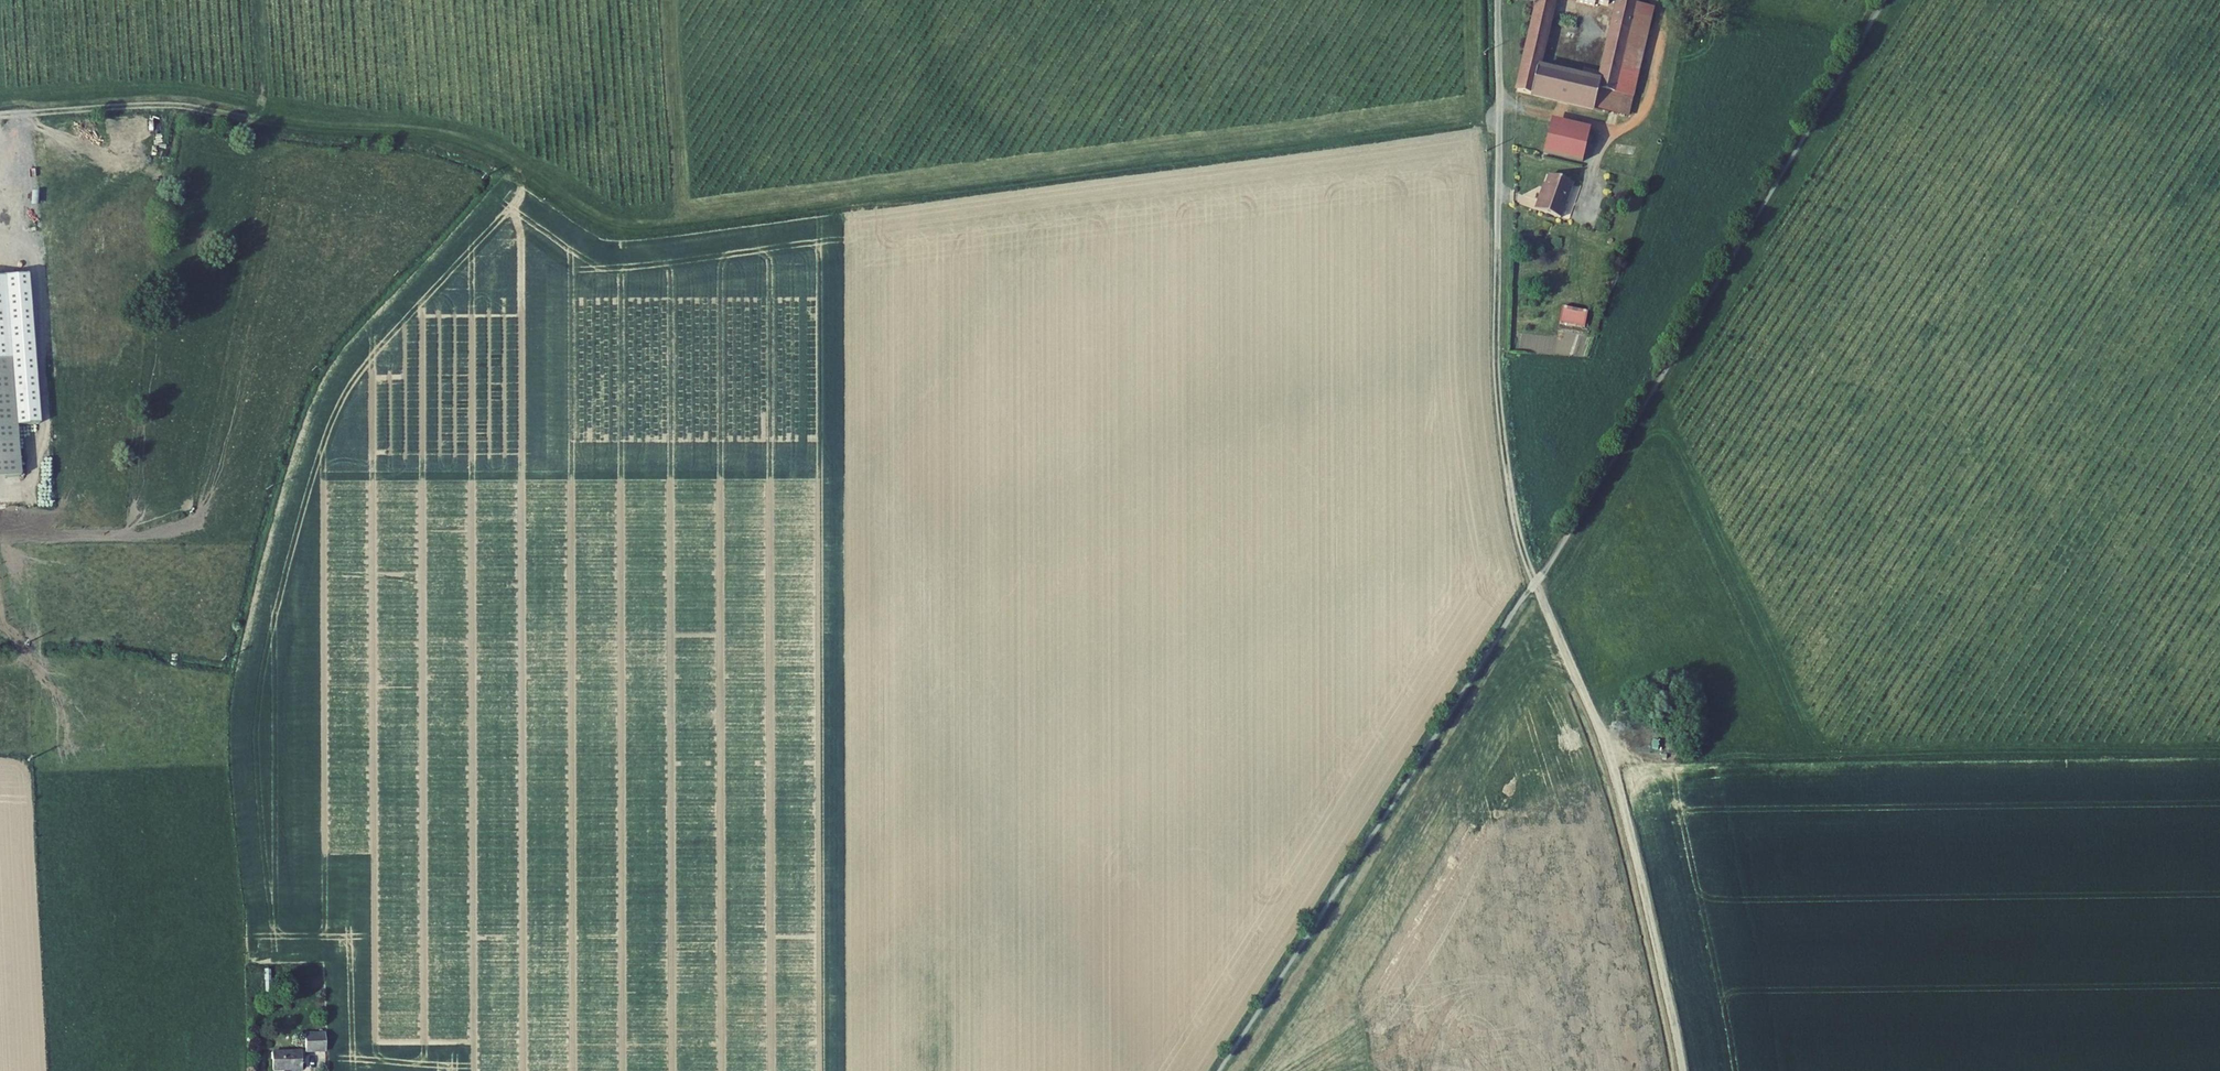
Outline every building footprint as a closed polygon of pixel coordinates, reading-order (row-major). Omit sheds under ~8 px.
[(1578,1),(1595,6),(1596,1),(1618,7),(1614,27),(1631,31),(1639,1),(1639,0),(1578,0),(1578,1)] [(1555,5),(1538,1),(1518,91),(1618,113),(1624,92),(1618,91),(1629,41),(1611,37),(1602,74),(1585,70),(1583,76),(1541,66),(1555,5)] [(1658,5),(1639,1),(1631,31),(1614,27),(1611,37),(1629,41),(1618,91),(1624,92),(1618,113),(1631,117),(1658,5)] [(1551,127),(1545,152),(1583,161),(1589,136),(1551,127)] [(1574,182),(1551,174),(1541,200),(1538,198),(1534,208),(1561,217),(1574,182)] [(11,360),(17,426),(40,423),(27,275),(0,277),(0,361),(11,360)] [(1585,329),(1589,313),(1563,307),(1559,323),(1585,329)] [(21,476),(17,426),(11,360),(0,361),(0,477),(21,476)] [(324,1036),(306,1036),(307,1054),(325,1053),(324,1036)] [(301,1052),(273,1053),(273,1070),(302,1069),(301,1052)]
